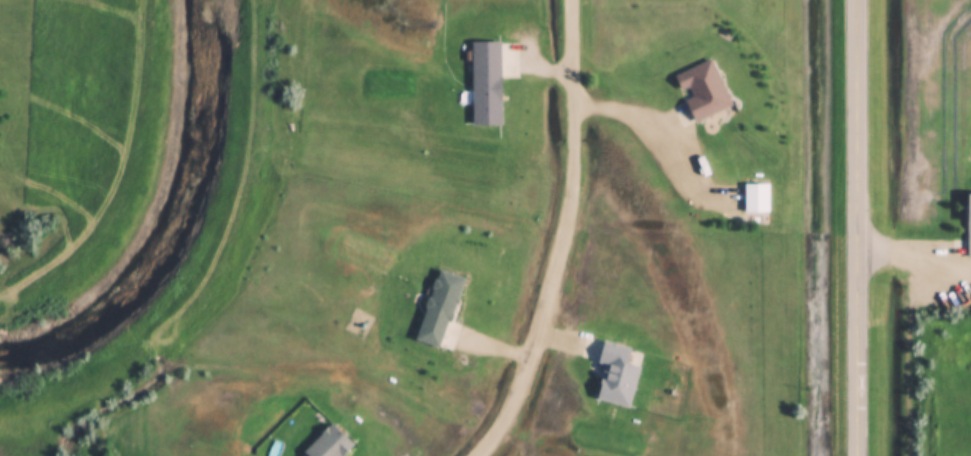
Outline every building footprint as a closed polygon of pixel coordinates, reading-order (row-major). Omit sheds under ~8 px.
[(501,78),(518,78),(518,43),(472,43),(471,126),(501,126),(501,78)] [(694,122),(731,107),(712,60),(674,76),(681,92),(688,89),(692,98),(685,100),(694,122)] [(744,184),(744,213),(769,213),(769,184),(744,184)] [(464,279),(436,272),(417,342),(453,352),(460,324),(452,322),(464,279)] [(630,409),(642,353),(602,344),(597,365),(605,367),(597,401),(630,409)] [(353,446),(330,425),(303,455),(304,455),(345,455),(353,446)]
